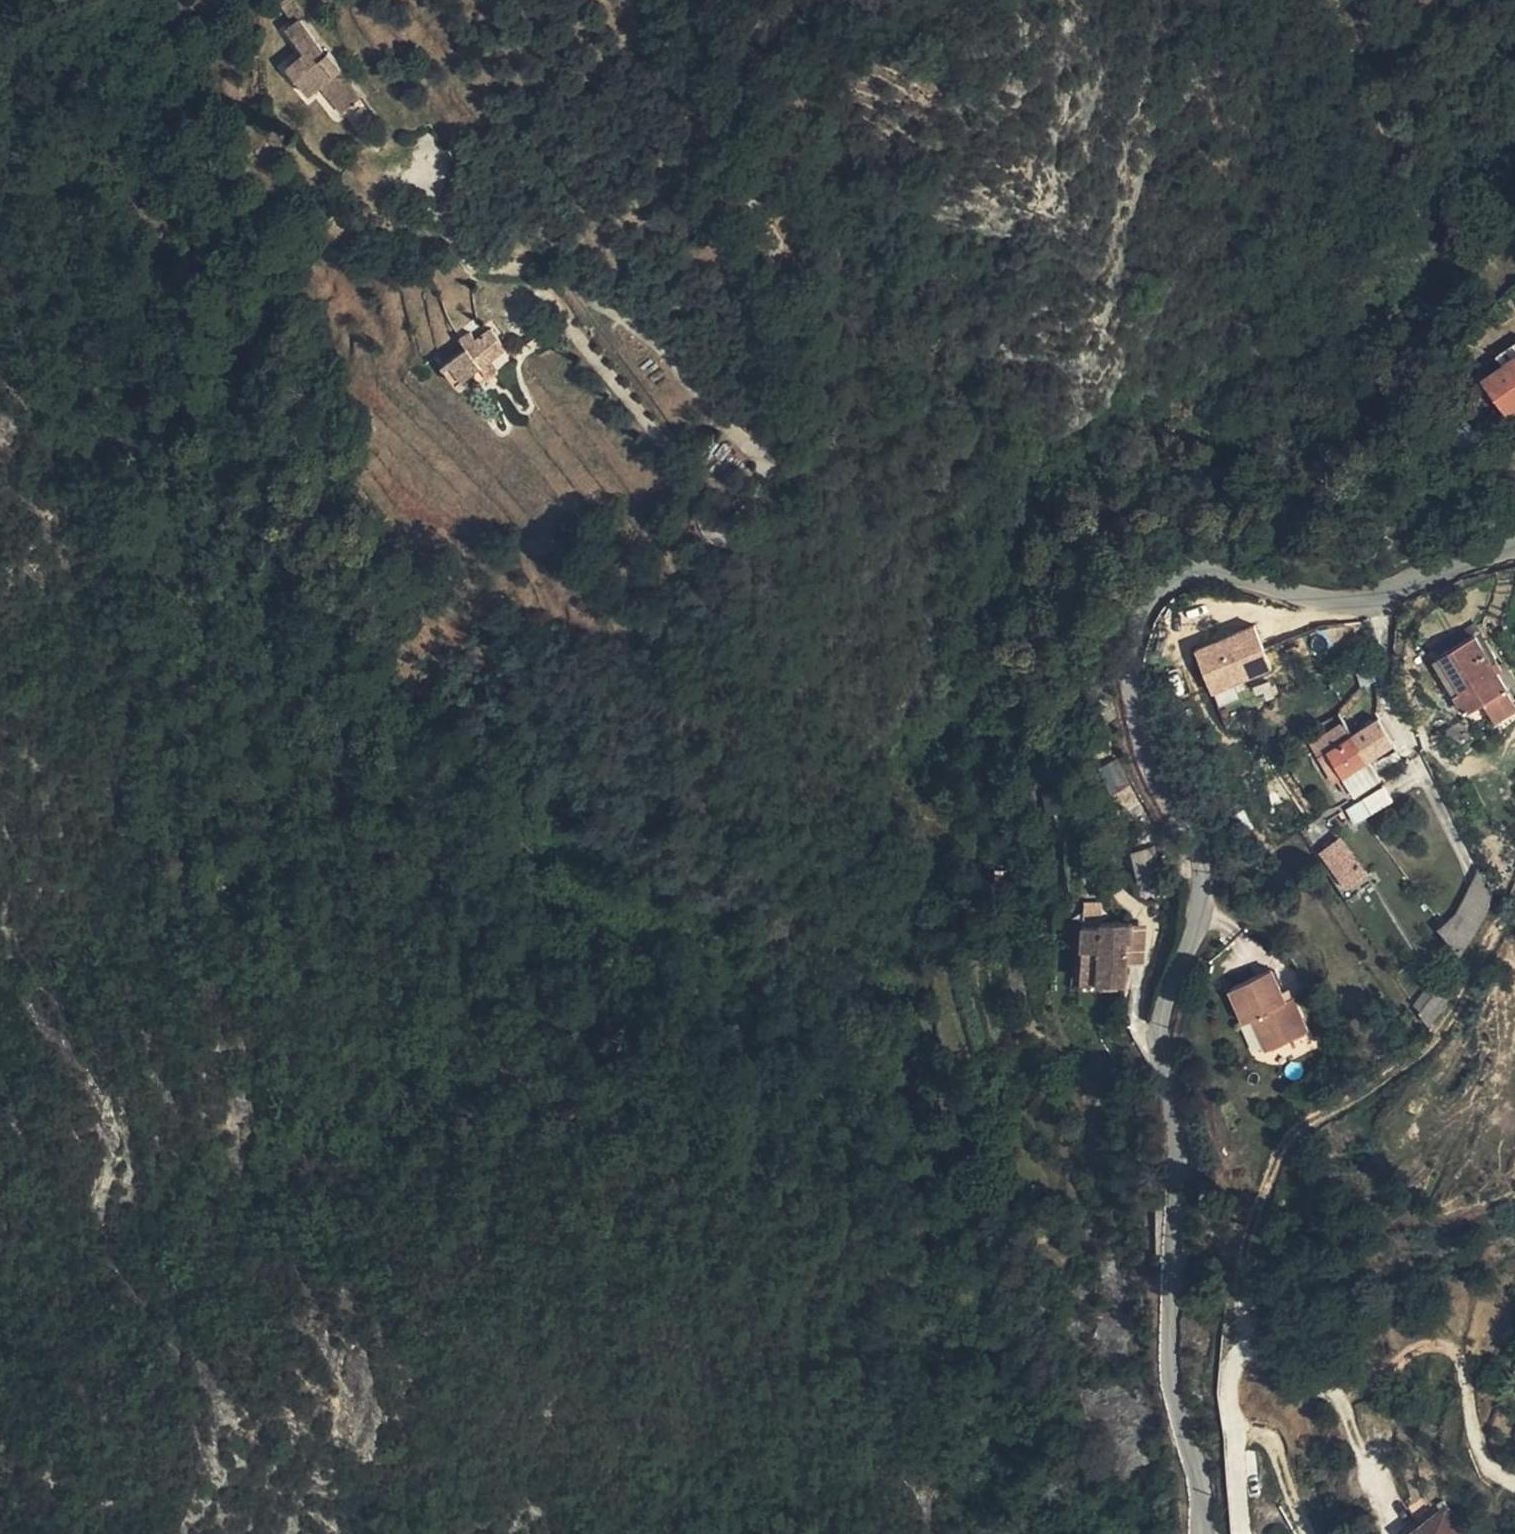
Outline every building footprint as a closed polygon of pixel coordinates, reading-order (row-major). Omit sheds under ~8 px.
[(326,53),(300,19),(288,29),(305,53),(289,65),(311,92),(328,79),(349,105),(358,98),(346,81),(349,78),(328,51),(326,53)] [(1494,238),(1485,227),(1475,236),(1484,247),(1494,238)] [(474,361),(462,346),(440,363),(453,381),(461,375),(459,371),(474,361)] [(1500,356),(1506,366),(1486,379),(1511,415),(1514,412),(1514,346),(1500,356)] [(1467,422),(1452,438),(1472,458),(1508,421),(1498,411),(1478,432),(1467,422)] [(1255,627),(1192,649),(1208,696),(1271,674),(1255,627)] [(1486,703),(1508,690),(1478,638),(1437,662),(1468,714),(1486,703)] [(1374,678),(1369,655),(1359,658),(1364,681),(1372,678),(1374,678)] [(1101,665),(1098,662),(1094,661),(1090,662),(1088,665),(1086,669),(1087,674),(1091,677),(1097,677),(1100,674),(1102,669),(1101,665)] [(1508,690),(1486,703),(1499,724),(1514,715),(1514,701),(1508,690)] [(1340,708),(1351,702),(1347,696),(1337,702),(1340,708)] [(1368,759),(1374,754),(1392,742),(1377,716),(1351,733),(1368,759)] [(1352,787),(1376,773),(1368,759),(1351,733),(1350,733),(1328,747),(1352,787)] [(1377,760),(1395,748),(1392,742),(1374,754),(1377,760)] [(1345,792),(1352,787),(1328,747),(1320,753),(1335,779),(1337,778),(1345,792)] [(1118,759),(1099,767),(1110,793),(1129,785),(1118,759)] [(1379,778),(1378,775),(1376,773),(1352,787),(1356,793),(1379,778)] [(1384,786),(1345,808),(1353,823),(1393,802),(1384,786)] [(1347,882),(1364,871),(1338,836),(1322,848),(1347,882)] [(1134,853),(1135,858),(1139,876),(1141,881),(1161,876),(1154,848),(1134,853)] [(1139,876),(1135,858),(1126,861),(1130,878),(1139,876)] [(1495,895),(1482,870),(1461,912),(1441,926),(1462,950),(1483,921),(1495,895)] [(1083,980),(1110,981),(1128,983),(1129,961),(1130,942),(1133,942),(1134,924),(1101,922),(1101,925),(1083,924),(1081,946),(1085,947),(1083,980)] [(1146,925),(1134,924),(1133,942),(1130,942),(1129,961),(1144,961),(1146,925)] [(1271,968),(1255,975),(1231,986),(1246,1020),(1253,1016),(1257,1025),(1266,1043),(1269,1049),(1308,1031),(1293,996),(1285,1000),(1271,968)] [(1435,991),(1420,1011),(1426,1021),(1435,1016),(1447,997),(1435,991)] [(1242,1032),(1251,1051),(1266,1043),(1257,1025),(1242,1032)] [(1448,1503),(1407,1533),(1471,1533),(1448,1503)]
